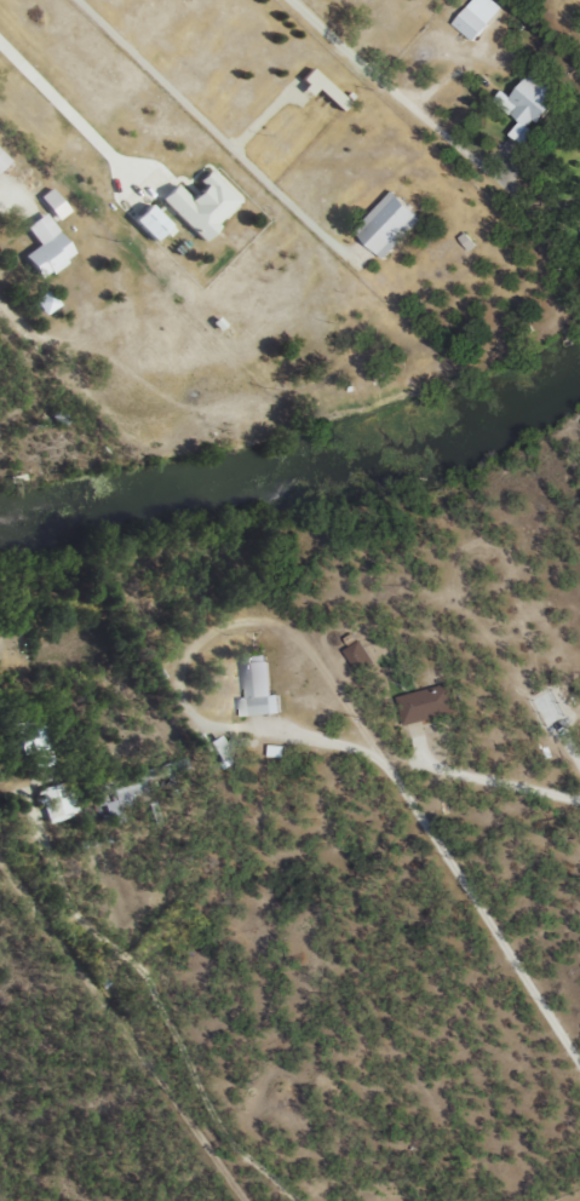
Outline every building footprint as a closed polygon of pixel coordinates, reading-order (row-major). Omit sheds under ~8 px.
[(471,41),(500,8),(492,0),(470,0),(450,23),(471,41)] [(314,88),(339,111),(347,102),(309,67),(296,81),(309,93),(314,88)] [(508,135),(521,144),(548,103),(544,99),(551,88),(526,72),(510,97),(499,90),(491,102),(518,120),(508,135)] [(238,202),(206,169),(196,179),(200,183),(186,197),(173,183),(158,197),(198,239),(238,202)] [(38,195),(55,221),(69,211),(51,186),(38,195)] [(353,233),(381,259),(419,218),(391,192),(353,233)] [(129,219),(151,240),(161,230),(168,237),(174,230),(146,202),(129,219)] [(73,254),(44,211),(24,225),(37,244),(22,254),(38,278),(73,254)] [(458,237),(467,252),(475,247),(465,232),(458,237)] [(59,304),(48,289),(34,299),(44,314),(59,304)] [(370,661),(361,640),(343,649),(353,669),(370,661)] [(245,715),(279,714),(279,694),(268,695),(266,655),(243,656),(245,715)] [(396,696),(403,725),(456,711),(449,683),(396,696)] [(206,741),(224,769),(236,762),(217,733),(206,741)] [(117,798),(105,802),(109,815),(136,807),(132,794),(148,789),(144,777),(113,786),(117,798)] [(72,781),(38,787),(45,820),(78,814),(72,781)]
